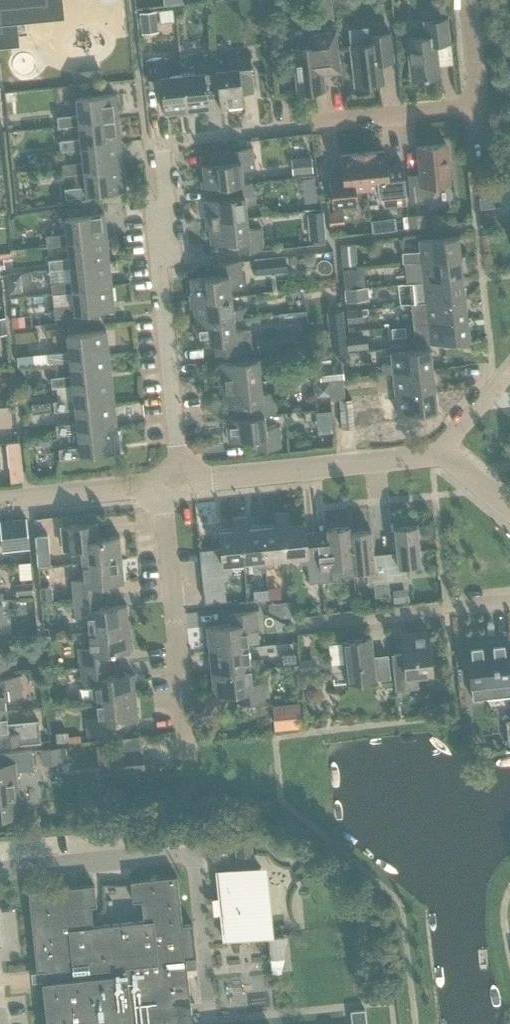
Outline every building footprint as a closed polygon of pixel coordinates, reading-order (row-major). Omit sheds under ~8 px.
[(19,41),(16,16),(63,12),(62,0),(0,0),(0,44),(19,41)] [(336,10),(354,8),(353,0),(335,0),(336,10)] [(433,1),(434,15),(447,13),(446,0),(441,0),(433,1)] [(153,11),(139,13),(141,33),(158,31),(155,11),(153,11)] [(406,39),(411,79),(439,76),(436,43),(450,42),(447,18),(424,21),(425,36),(406,39)] [(368,26),(348,28),(354,85),(383,82),(380,62),(393,60),(390,32),(369,35),(368,26)] [(310,46),(292,48),(297,92),(324,89),(323,74),(340,72),(337,48),(335,31),(309,34),(310,46)] [(227,55),(228,67),(216,68),(216,69),(217,79),(217,81),(220,111),(231,110),(231,107),(245,106),(244,93),(253,92),(252,76),(249,52),(227,55)] [(217,81),(217,79),(216,69),(216,68),(214,56),(193,58),(194,71),(182,73),(186,114),(193,113),(193,111),(210,109),(206,82),(217,81)] [(181,112),(181,114),(186,114),(182,73),(172,73),(170,61),(148,63),(150,87),(161,86),(164,113),(181,112)] [(454,68),(443,69),(444,87),(454,87),(454,68)] [(78,124),(78,122),(117,118),(115,93),(76,97),(77,114),(57,117),(58,127),(78,124)] [(81,148),(81,146),(120,141),(117,118),(78,122),(78,124),(80,138),(60,140),(61,150),(81,148)] [(81,146),(81,148),(83,169),(122,165),(120,141),(81,146)] [(432,185),(450,183),(446,144),(417,146),(420,174),(407,175),(410,203),(423,201),(422,197),(433,197),(432,185)] [(232,184),(242,183),(241,170),(254,169),(252,147),(228,150),(229,162),(202,165),(203,180),(200,180),(201,188),(232,184)] [(374,152),(373,151),(362,152),(366,189),(378,188),(385,205),(406,203),(402,165),(386,167),(385,151),(374,152)] [(330,176),(333,207),(356,204),(354,190),(366,189),(362,152),(352,153),(352,154),(340,155),(342,175),(330,176)] [(293,174),(313,172),(311,157),(291,158),(293,174)] [(122,165),(83,169),(85,186),(64,188),(66,198),(87,196),(87,194),(125,190),(122,165)] [(314,177),(301,179),(303,190),(316,188),(314,177)] [(204,215),(205,221),(246,217),(245,205),(258,203),(255,181),(242,183),(232,184),(233,196),(205,199),(207,214),(204,215)] [(482,206),(493,204),(492,194),(481,195),(482,206)] [(323,211),(307,213),(310,241),(326,239),(323,211)] [(46,246),(67,244),(66,241),(106,237),(103,212),(64,217),(66,234),(45,236),(46,246)] [(396,228),(409,227),(408,215),(408,214),(394,215),(394,217),(395,228),(396,228)] [(414,215),(408,215),(409,227),(415,226),(425,225),(424,214),(414,215)] [(247,229),(246,217),(205,221),(206,228),(209,228),(210,244),(238,241),(239,252),(263,250),(260,228),(247,229)] [(394,217),(386,218),(387,230),(396,229),(396,228),(395,228),(394,217)] [(402,252),(403,262),(460,256),(458,235),(418,240),(419,250),(402,252)] [(69,268),(69,265),(108,261),(106,237),(66,241),(67,244),(68,258),(48,260),(49,270),(69,268)] [(356,243),(340,244),(342,265),(358,264),(356,243)] [(28,249),(12,251),(13,262),(13,265),(30,263),(28,249)] [(255,275),(287,272),(286,255),(254,258),(255,275)] [(412,282),(462,277),(460,256),(403,262),(403,263),(405,262),(408,282),(412,282)] [(69,265),(69,268),(71,282),(50,284),(52,294),(72,292),(72,289),(111,285),(108,261),(69,265)] [(189,294),(190,301),(231,297),(229,284),(242,283),(240,261),(216,263),(218,275),(190,278),(192,293),(189,294)] [(28,272),(7,275),(9,293),(17,292),(22,287),(21,283),(29,282),(28,272)] [(414,302),(464,297),(462,277),(412,282),(414,302)] [(113,309),(111,285),(72,289),(72,292),(73,306),(53,308),(54,318),(76,315),(75,313),(113,309)] [(369,300),(368,286),(345,288),(346,302),(369,300)] [(245,308),(232,309),(231,297),(190,301),(190,308),(193,307),(195,322),(233,319),(246,318),(245,308)] [(413,323),(467,318),(464,297),(414,302),(414,303),(410,303),(413,323)] [(361,308),(346,310),(347,323),(362,321),(361,314),(368,313),(367,308),(361,309),(361,308)] [(327,310),(331,353),(346,351),(342,309),(327,310)] [(23,315),(11,317),(12,327),(24,326),(23,315)] [(0,317),(0,335),(8,334),(7,317),(0,317)] [(415,344),(469,339),(467,318),(413,323),(415,344)] [(247,329),(234,331),(233,319),(195,322),(192,322),(193,329),(196,329),(197,345),(214,343),(215,355),(250,351),(247,329)] [(69,361),(69,358),(108,354),(106,330),(66,334),(68,352),(48,354),(48,355),(49,363),(49,364),(69,361)] [(350,348),(364,347),(363,334),(348,335),(350,348)] [(277,335),(256,337),(257,348),(279,346),(277,335)] [(383,373),(392,372),(432,368),(430,347),(390,352),(391,363),(382,364),(383,373)] [(45,353),(32,355),(33,364),(33,365),(49,364),(49,363),(48,355),(48,354),(48,353),(45,353)] [(108,354),(69,358),(69,361),(71,375),(51,378),(52,387),(72,385),(72,383),(111,378),(108,354)] [(329,354),(317,356),(318,366),(330,364),(331,364),(330,354),(329,354)] [(221,378),(218,378),(219,385),(260,380),(259,368),(271,366),(270,357),(219,362),(221,378)] [(340,377),(338,364),(331,364),(330,364),(318,366),(320,380),(340,377)] [(395,393),(434,389),(432,368),(392,372),(395,393)] [(74,407),(113,402),(111,378),(72,383),(72,385),(73,399),(53,401),(54,411),(74,409),(74,407)] [(253,416),(264,414),(264,415),(276,413),(274,391),(262,393),(260,380),(219,385),(219,392),(222,392),(224,407),(252,404),(253,415),(253,416)] [(328,381),(315,383),(316,396),(330,395),(328,381)] [(397,414),(437,410),(434,389),(395,393),(397,414)] [(353,399),(339,400),(341,429),(355,428),(353,399)] [(56,425),(57,435),(77,433),(77,431),(116,426),(113,402),(74,407),(74,409),(76,423),(56,425)] [(317,428),(333,426),(332,409),(315,410),(317,428)] [(278,426),(265,427),(264,415),(264,414),(253,416),(253,415),(222,419),(223,426),(226,426),(228,442),(255,438),(257,450),(280,448),(278,426)] [(77,431),(77,433),(79,447),(58,449),(59,459),(81,456),(80,454),(119,450),(116,426),(77,431)] [(48,435),(37,437),(38,445),(49,444),(48,435)] [(21,463),(8,465),(10,482),(23,481),(21,463)] [(274,512),(275,524),(261,525),(265,568),(273,567),(272,559),(285,558),(281,511),(274,512)] [(289,522),(288,511),(281,511),(285,558),(298,556),(299,564),(307,563),(309,583),(321,582),(318,553),(316,531),(305,533),(303,521),(289,522)] [(246,515),(239,516),(243,562),(256,560),(257,568),(265,568),(261,525),(247,526),(246,515)] [(220,548),(222,561),(223,572),(231,571),(230,563),(243,562),(239,516),(232,516),(233,528),(218,529),(220,548)] [(0,521),(0,544),(28,541),(26,518),(24,518),(0,521)] [(351,565),(352,565),(349,531),(349,525),(327,528),(327,530),(316,531),(318,553),(321,582),(340,580),(338,566),(351,565)] [(394,527),(397,552),(384,553),(387,581),(407,580),(406,566),(420,564),(416,525),(394,527)] [(67,549),(80,548),(82,563),(122,559),(119,536),(94,538),(93,527),(65,530),(67,549)] [(367,583),(387,581),(384,553),(372,554),(370,529),(349,531),(352,565),(351,565),(352,571),(366,570),(367,583)] [(47,535),(35,536),(36,551),(49,550),(47,535)] [(200,563),(222,561),(220,548),(199,550),(200,563)] [(70,579),(72,598),(100,595),(99,585),(124,582),(122,559),(82,563),(83,578),(70,579)] [(200,563),(202,576),(223,574),(223,572),(222,561),(200,563)] [(202,576),(203,589),(224,587),(223,574),(202,576)] [(17,595),(33,594),(32,583),(16,584),(17,595)] [(51,586),(39,587),(41,600),(52,598),(51,586)] [(204,602),(226,600),(224,587),(203,589),(204,602)] [(394,602),(409,600),(408,588),(393,590),(394,602)] [(268,599),(267,590),(253,591),(254,601),(268,599)] [(101,607),(100,595),(72,598),(74,618),(87,616),(89,631),(129,627),(127,604),(101,607)] [(290,601),(280,602),(281,617),(292,616),(290,601)] [(205,627),(208,650),(248,646),(246,630),(259,629),(257,610),(230,613),(231,624),(205,627)] [(78,648),(79,667),(107,664),(106,653),(131,650),(129,627),(89,631),(90,647),(78,648)] [(418,687),(417,673),(432,672),(427,631),(406,634),(406,640),(401,641),(403,653),(391,654),(395,689),(418,687)] [(372,657),(370,638),(329,642),(331,665),(345,663),(347,683),(390,678),(387,655),(372,657)] [(507,639),(485,642),(486,647),(468,649),(473,698),(509,694),(509,667),(507,639)] [(208,650),(210,673),(250,669),(262,668),(261,660),(249,661),(248,646),(208,650)] [(8,670),(6,650),(0,650),(0,671),(8,670)] [(294,653),(282,654),(283,664),(295,663),(294,653)] [(315,658),(299,659),(300,674),(316,673),(315,658)] [(81,686),(94,685),(96,700),(136,696),(133,673),(108,676),(107,664),(79,667),(81,686)] [(58,669),(47,670),(48,678),(59,676),(58,669)] [(252,684),(250,669),(210,673),(212,695),(238,693),(239,704),(266,701),(264,682),(252,684)] [(37,671),(28,672),(30,685),(39,683),(38,671),(37,671)] [(6,711),(4,698),(21,697),(19,675),(0,677),(0,711),(6,711)] [(113,722),(138,719),(136,696),(96,700),(97,716),(85,717),(87,736),(114,733),(113,722)] [(274,730),(301,728),(299,702),(272,704),(274,730)] [(7,723),(6,711),(0,711),(0,734),(1,745),(40,741),(37,720),(7,723)] [(67,732),(52,733),(53,742),(68,741),(68,736),(67,732)] [(42,764),(60,762),(59,747),(41,749),(42,764)] [(15,771),(34,770),(32,750),(0,753),(0,813),(19,811),(15,771)] [(114,755),(116,771),(143,768),(142,753),(114,755)] [(266,865),(215,870),(223,941),(273,936),(266,865)] [(28,891),(36,970),(44,970),(45,981),(41,982),(45,1023),(192,1023),(185,958),(196,957),(192,924),(182,925),(177,876),(130,881),(133,901),(147,900),(149,920),(80,927),(78,907),(96,905),(94,885),(28,891)]
